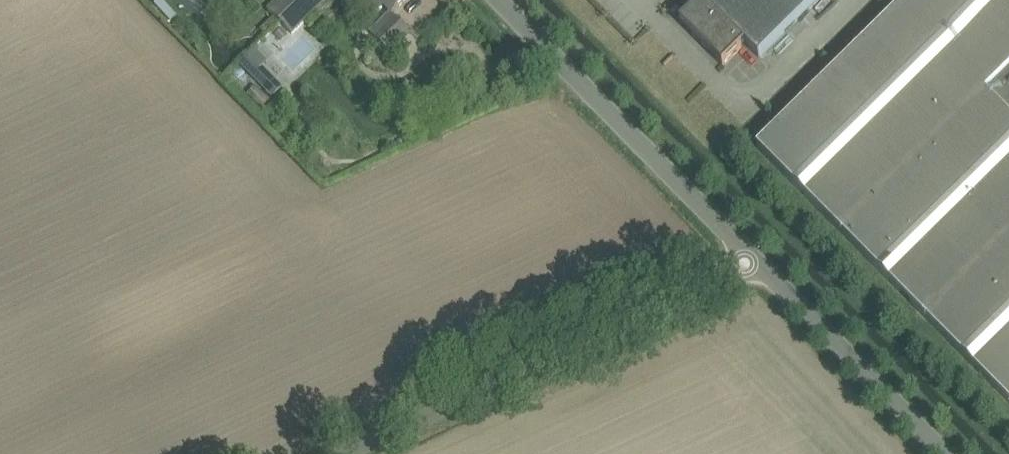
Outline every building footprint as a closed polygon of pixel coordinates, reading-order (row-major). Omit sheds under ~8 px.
[(207,6),(199,0),(176,0),(200,16),(207,6)] [(302,0),(277,0),(268,9),(276,18),(280,22),(302,0)] [(280,22),(292,34),(326,0),(302,0),(280,22)] [(377,5),(380,2),(393,14),(407,0),(371,0),(377,5)] [(723,66),(746,43),(760,58),(818,0),(702,0),(680,22),(723,66)] [(757,146),(1008,401),(1008,0),(906,0),(903,2),(897,2),(896,9),(860,44),(854,44),(853,51),(818,87),(811,87),(810,94),(775,129),(768,129),(768,135),(768,136),(757,146)] [(398,18),(377,39),(387,49),(408,28),(398,18)] [(263,66),(253,77),(273,97),(283,87),(263,66)]
